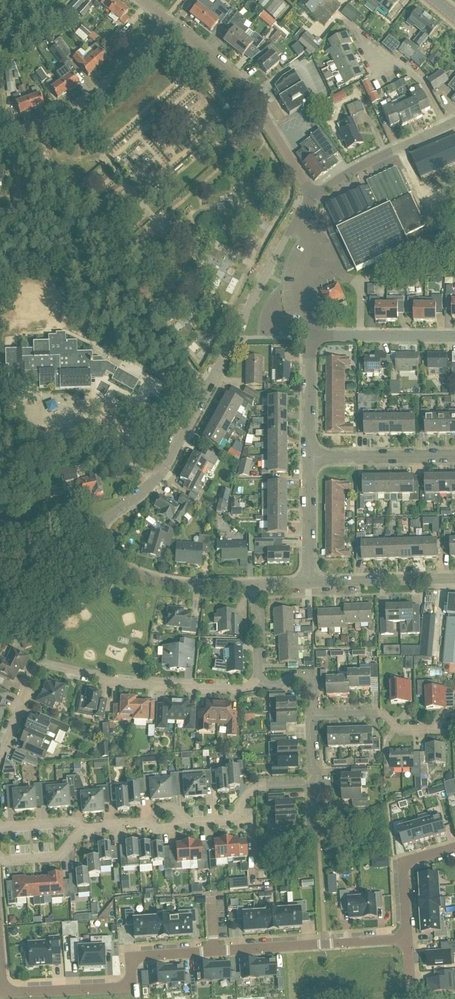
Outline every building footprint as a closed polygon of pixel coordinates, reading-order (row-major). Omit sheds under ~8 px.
[(72,15),(76,11),(86,0),(76,0),(66,10),(72,15)] [(76,11),(83,18),(93,6),(86,0),(76,11)] [(118,4),(113,0),(98,0),(96,2),(110,13),(118,4)] [(200,24),(208,14),(204,11),(210,4),(204,0),(203,0),(198,6),(197,5),(189,15),(200,24)] [(258,4),(275,19),(285,7),(277,0),(262,0),(258,4)] [(311,15),(324,0),(302,0),(298,4),(311,15)] [(325,27),(332,18),(341,7),(332,0),(324,0),(311,15),(325,27)] [(379,7),(385,0),(364,0),(367,3),(366,4),(376,11),(379,7)] [(391,23),(403,8),(398,4),(401,0),(385,0),(379,7),(388,15),(386,18),(391,23)] [(200,24),(211,32),(219,22),(222,25),(232,12),(217,1),(208,14),(200,24)] [(120,22),(124,26),(129,19),(125,16),(128,12),(118,4),(110,13),(120,21),(120,22)] [(348,5),(342,13),(350,20),(357,12),(348,5)] [(413,42),(420,48),(438,26),(418,10),(408,22),(407,22),(406,24),(412,29),(414,27),(421,32),(413,42)] [(360,23),(366,15),(359,11),(354,18),(360,23)] [(266,21),(274,28),(277,24),(269,17),(264,12),(259,17),(265,22),(266,21)] [(223,42),(233,50),(243,37),(238,32),(247,21),(238,14),(227,28),(232,32),(223,42)] [(300,28),(301,29),(293,38),(312,55),(321,45),(308,34),(315,26),(314,26),(307,20),(300,28)] [(81,25),(79,24),(73,31),(76,34),(79,31),(81,32),(88,38),(89,38),(94,42),(98,38),(98,37),(95,35),(93,33),(86,27),(82,24),(81,25)] [(106,44),(113,49),(126,33),(119,28),(110,39),(106,44)] [(281,28),(277,32),(280,34),(282,36),(286,39),(289,35),(281,28)] [(347,45),(348,46),(351,44),(346,33),(328,42),(331,49),(324,52),(326,56),(329,54),(347,45)] [(233,50),(242,57),(251,47),(255,51),(263,41),(255,34),(249,41),(243,37),(233,50)] [(55,45),(67,60),(73,55),(61,39),(60,38),(54,43),(55,44),(55,45)] [(393,38),(389,43),(397,49),(400,45),(393,38)] [(401,53),(405,56),(413,45),(407,40),(398,51),(401,53)] [(258,65),(266,74),(279,63),(276,60),(281,55),(272,44),(259,55),(263,60),(258,65)] [(67,60),(55,45),(50,49),(63,65),(68,61),(67,60)] [(89,59),(98,68),(107,60),(99,51),(94,45),(89,49),(95,54),(89,59)] [(352,56),(348,46),(347,45),(329,54),(333,62),(331,63),(331,62),(326,65),(328,68),(334,64),(334,65),(352,56)] [(405,56),(410,60),(416,52),(419,49),(413,45),(405,56)] [(427,61),(434,66),(441,55),(435,51),(427,61)] [(98,68),(89,59),(86,55),(83,59),(78,54),(73,59),(75,61),(80,67),(88,77),(98,68)] [(339,75),(357,66),(352,56),(334,65),(338,72),(336,74),(335,73),(331,75),(333,78),(339,75)] [(15,64),(4,66),(6,84),(13,83),(11,72),(14,71),(15,78),(19,77),(16,66),(15,64)] [(336,85),(338,88),(344,85),(345,85),(362,77),(357,66),(339,75),(343,83),(341,84),(340,83),(336,85)] [(61,82),(68,92),(78,85),(71,75),(66,68),(56,75),(61,82)] [(426,81),(434,91),(448,81),(441,70),(426,81)] [(278,98),(289,116),(312,101),(302,84),(293,71),(286,75),(286,77),(283,79),(282,78),(274,87),(280,97),(278,98)] [(412,83),(409,77),(404,80),(407,85),(412,83)] [(46,83),(57,99),(68,92),(61,82),(55,86),(51,79),(46,83)] [(407,86),(404,80),(395,84),(398,90),(407,86)] [(361,83),(368,97),(374,94),(367,81),(361,83)] [(387,88),(390,95),(397,92),(394,85),(387,88)] [(413,100),(420,114),(430,110),(421,91),(420,92),(418,86),(414,88),(417,94),(412,96),(411,96),(413,100)] [(27,99),(32,111),(44,107),(40,95),(37,87),(31,89),(34,97),(27,99)] [(382,110),(390,128),(400,123),(389,100),(386,93),(383,95),(382,96),(385,101),(388,107),(382,110)] [(15,103),(20,115),(32,111),(27,99),(21,101),(19,94),(13,96),(15,103)] [(400,98),(412,122),(422,118),(420,114),(413,100),(407,103),(404,97),(400,98)] [(389,100),(400,123),(402,127),(412,122),(400,98),(391,103),(389,99),(389,100)] [(346,107),(350,117),(364,112),(360,101),(346,107)] [(341,135),(338,136),(341,142),(344,141),(347,150),(363,143),(360,136),(359,136),(355,126),(356,126),(353,118),(337,125),(341,135)] [(302,165),(314,182),(337,166),(331,158),(338,154),(320,129),(309,137),(310,138),(299,146),(302,150),(295,155),(302,164),(302,165)] [(411,155),(422,180),(454,165),(454,137),(411,155)] [(80,179),(93,199),(107,190),(94,170),(80,179)] [(365,187),(364,187),(364,188),(336,201),(335,201),(328,205),(323,207),(324,208),(333,228),(328,230),(339,253),(348,272),(356,269),(357,272),(358,272),(358,271),(411,246),(430,237),(425,228),(410,196),(409,194),(411,193),(401,171),(399,172),(383,178),(368,185),(370,189),(366,190),(365,187)] [(63,185),(68,192),(77,185),(71,178),(63,185)] [(323,299),(326,305),(343,297),(337,285),(323,292),(326,298),(323,299)] [(454,318),(454,294),(453,294),(453,286),(447,286),(446,298),(452,299),(452,318),(454,318)] [(425,322),(436,322),(437,314),(442,314),(443,296),(432,296),(432,299),(425,299),(425,322)] [(376,321),(387,322),(387,304),(380,304),(380,297),(370,297),(370,302),(376,302),(376,321)] [(387,322),(398,322),(398,304),(398,302),(404,302),(404,298),(394,298),(387,298),(387,304),(387,322)] [(414,322),(425,322),(425,299),(420,299),(420,298),(408,298),(408,302),(414,302),(414,322)] [(335,307),(337,312),(348,307),(346,302),(335,307)] [(148,404),(162,411),(173,391),(153,381),(151,385),(126,372),(125,373),(106,363),(102,363),(102,360),(100,358),(92,358),(92,352),(77,353),(77,341),(65,342),(65,333),(56,333),(56,336),(48,336),(48,342),(33,343),(33,350),(5,351),(5,366),(8,366),(8,382),(39,381),(39,388),(55,387),(55,390),(91,389),(91,377),(97,377),(97,373),(106,372),(109,374),(112,375),(108,381),(113,384),(109,392),(136,406),(141,397),(149,402),(148,404)] [(193,349),(198,355),(209,347),(205,341),(193,349)] [(360,375),(366,375),(366,374),(380,375),(380,369),(386,369),(387,354),(376,354),(376,359),(366,359),(366,364),(360,364),(360,375)] [(397,354),(397,362),(391,362),(391,395),(399,395),(399,372),(418,372),(419,354),(397,354)] [(453,386),(453,384),(453,363),(447,363),(447,355),(429,354),(428,369),(444,369),(443,386),(453,386)] [(246,385),(262,386),(262,358),(246,358),(246,385)] [(276,382),(289,382),(290,364),(284,364),(284,358),(273,358),(273,369),(276,369),(276,371),(271,371),(271,381),(276,381),(276,382)] [(327,373),(345,373),(345,366),(350,366),(350,358),(327,358),(327,373)] [(182,375),(192,380),(195,374),(185,369),(182,375)] [(327,388),(345,388),(345,373),(327,373),(327,388)] [(246,387),(243,393),(255,399),(258,393),(246,387)] [(327,403),(345,403),(345,388),(327,388),(327,403)] [(235,400),(226,395),(220,406),(236,415),(237,413),(240,407),(246,410),(248,406),(252,408),(254,400),(244,394),(239,392),(235,400)] [(268,407),(267,411),(286,411),(286,398),(268,398),(268,407)] [(327,418),(345,418),(345,403),(327,403),(327,418)] [(242,416),(237,413),(236,415),(220,406),(214,417),(230,426),(231,424),(234,418),(240,421),(242,416)] [(390,416),(390,435),(403,435),(403,416),(401,416),(394,416),(394,410),(388,410),(388,417),(390,416)] [(403,416),(403,435),(416,435),(415,416),(406,416),(406,410),(401,410),(401,416),(403,416)] [(426,428),(426,435),(438,435),(437,416),(430,416),(430,410),(424,410),(422,410),(422,429),(426,428)] [(437,416),(438,435),(451,435),(451,416),(449,416),(443,416),(442,410),(437,410),(437,416)] [(267,419),(267,423),(286,423),(286,411),(267,411),(267,412),(267,419)] [(365,418),(365,436),(378,435),(378,417),(376,417),(369,417),(369,411),(364,411),(364,418),(365,418)] [(378,417),(378,435),(390,435),(390,416),(388,417),(382,417),(382,411),(376,411),(376,417),(378,417)] [(230,426),(214,417),(208,428),(224,437),(225,435),(228,429),(234,432),(236,427),(231,424),(230,426)] [(344,433),(354,433),(354,426),(345,426),(345,418),(327,418),(327,433),(344,433)] [(267,436),(286,436),(286,423),(267,423),(267,425),(267,432),(261,432),(261,437),(267,437),(267,436)] [(137,440),(141,443),(150,427),(145,425),(137,440)] [(224,437),(208,428),(202,439),(218,448),(222,440),(228,443),(230,438),(225,435),(224,437)] [(239,434),(236,440),(244,445),(248,439),(239,434)] [(261,450),(267,450),(267,448),(286,448),(286,436),(267,436),(267,437),(267,444),(261,444),(251,444),(251,448),(261,448),(261,450)] [(64,445),(67,447),(72,440),(68,437),(67,439),(64,437),(59,444),(63,446),(64,445)] [(78,446),(81,449),(85,441),(81,439),(80,441),(77,438),(73,445),(77,448),(78,446)] [(100,449),(103,451),(107,444),(103,442),(102,443),(99,441),(95,448),(98,451),(100,449)] [(227,456),(236,461),(240,455),(243,446),(235,442),(227,456)] [(241,461),(261,460),(261,456),(249,456),(249,448),(247,448),(245,448),(241,461)] [(267,457),(261,456),(261,460),(261,462),(267,462),(267,461),(286,461),(286,448),(267,448),(267,450),(267,457)] [(187,467),(204,476),(207,470),(211,472),(218,460),(203,452),(200,458),(193,455),(187,467)] [(267,461),(267,462),(267,469),(261,469),(261,475),(269,475),(269,473),(286,473),(286,461),(267,461)] [(248,478),(251,467),(240,466),(237,478),(248,478)] [(78,479),(76,467),(60,469),(62,482),(78,479)] [(183,489),(198,497),(204,485),(200,483),(204,476),(187,467),(180,480),(186,483),(183,489)] [(78,480),(82,497),(94,494),(94,495),(102,493),(98,475),(90,476),(90,477),(78,480)] [(402,495),(403,495),(410,495),(410,501),(419,501),(419,483),(414,483),(414,476),(402,477),(402,495)] [(427,483),(421,483),(421,503),(435,503),(435,505),(441,505),(441,500),(440,500),(440,494),(440,476),(427,476),(427,483)] [(452,476),(440,476),(440,494),(447,494),(447,500),(452,500),(452,494),(452,476)] [(358,511),(365,511),(365,502),(378,501),(378,495),(377,496),(377,477),(364,477),(364,497),(358,497),(358,511)] [(377,496),(378,495),(385,495),(385,501),(389,501),(391,501),(391,495),(389,495),(389,477),(377,477),(377,496)] [(402,477),(389,477),(389,495),(391,495),(391,501),(403,501),(403,495),(402,495),(402,477)] [(326,483),(326,499),(345,499),(345,491),(349,491),(349,483),(326,483)] [(267,497),(286,497),(286,484),(267,484),(267,492),(257,492),(257,497),(261,497),(267,497)] [(43,489),(45,499),(49,498),(50,499),(57,498),(56,487),(43,489)] [(158,515),(170,522),(172,518),(178,507),(160,496),(154,507),(161,511),(158,515)] [(286,509),(286,497),(267,497),(267,504),(261,504),(261,509),(267,509),(286,509)] [(178,512),(184,516),(191,503),(182,498),(180,502),(183,504),(178,512)] [(326,499),(326,513),(345,513),(345,499),(326,499)] [(216,512),(223,514),(226,502),(219,500),(216,512)] [(231,501),(231,509),(244,509),(244,504),(238,504),(238,501),(231,501)] [(196,514),(204,518),(208,512),(200,508),(196,514)] [(261,521),(267,521),(286,521),(286,509),(267,509),(267,517),(256,517),(256,521),(261,521)] [(326,513),(326,528),(345,528),(345,513),(326,513)] [(286,521),(267,521),(267,530),(261,530),(261,535),(269,535),(269,534),(286,534),(286,521)] [(326,528),(326,543),(345,543),(345,528),(326,528)] [(142,554),(159,559),(162,547),(169,549),(174,532),(164,529),(162,535),(149,531),(142,554)] [(451,558),(454,558),(454,539),(451,539),(451,532),(444,532),(445,550),(451,550),(451,558)] [(240,560),(240,568),(247,567),(247,553),(255,553),(254,547),(254,540),(246,534),(246,543),(225,544),(225,539),(217,540),(217,552),(221,552),(221,560),(240,560)] [(363,555),(363,561),(376,561),(376,542),(374,542),(373,536),(366,536),(366,534),(357,535),(357,555),(363,555)] [(426,540),(427,559),(438,559),(437,540),(428,540),(428,534),(423,534),(423,540),(426,540)] [(401,541),(402,560),(414,559),(414,541),(411,541),(404,541),(404,535),(398,535),(398,541),(401,541)] [(414,541),(414,559),(427,559),(426,540),(423,540),(416,541),(416,535),(410,535),(411,541),(414,541)] [(192,565),(201,565),(201,554),(210,554),(211,537),(199,536),(198,545),(177,544),(176,563),(192,564),(192,565)] [(376,561),(389,560),(389,542),(386,542),(379,542),(379,536),(374,536),(373,536),(374,542),(376,542),(376,561)] [(389,542),(389,560),(402,560),(401,541),(398,541),(391,542),(391,536),(387,536),(385,536),(386,542),(389,542)] [(254,540),(254,547),(267,547),(267,563),(289,563),(289,548),(273,548),(273,540),(254,540)] [(326,558),(350,558),(350,550),(345,550),(345,543),(326,543),(326,558)] [(449,596),(449,598),(449,600),(448,615),(449,615),(449,619),(447,618),(443,662),(442,664),(445,664),(444,673),(454,674),(454,597),(449,596)] [(345,606),(345,610),(346,625),(346,624),(355,624),(356,630),(361,630),(361,624),(359,624),(358,605),(345,606)] [(372,605),(358,605),(359,624),(361,624),(369,624),(369,630),(374,630),(374,623),(372,623),(372,605)] [(400,606),(400,623),(408,622),(408,634),(420,634),(419,618),(413,618),(413,605),(400,606)] [(381,619),(382,635),(394,635),(393,623),(400,623),(400,606),(387,606),(387,619),(381,619)] [(275,610),(275,623),(294,623),(294,621),(294,613),(300,613),(299,607),(293,608),(293,609),(275,610)] [(181,632),(196,634),(197,620),(190,619),(191,614),(183,613),(183,610),(168,608),(166,626),(182,628),(181,632)] [(329,629),(329,635),(335,635),(335,629),(332,629),(332,610),(319,610),(319,629),(329,629)] [(332,629),(335,629),(342,629),(343,635),(348,634),(348,628),(346,628),(346,624),(346,625),(345,610),(332,610),(332,629)] [(234,633),(234,637),(241,637),(241,625),(234,625),(234,611),(218,612),(218,617),(214,617),(214,624),(218,624),(218,634),(234,633)] [(432,659),(436,617),(424,616),(421,647),(420,657),(420,658),(432,659)] [(294,623),(275,623),(275,637),(279,636),(294,636),(294,634),(294,626),(300,626),(300,623),(300,621),(294,621),(294,623)] [(308,634),(294,634),(294,636),(279,636),(280,650),(299,649),(299,647),(298,639),(305,639),(309,639),(308,634)] [(170,670),(185,671),(185,665),(193,665),(194,642),(181,641),(180,648),(163,647),(163,665),(170,665),(170,670)] [(219,671),(223,672),(226,672),(228,673),(230,673),(233,672),(243,672),(242,650),(233,650),(233,643),(218,642),(217,649),(229,651),(229,659),(226,663),(215,661),(214,670),(219,671)] [(305,647),(299,647),(299,649),(280,650),(280,663),(299,662),(299,652),(305,652),(305,647)] [(421,647),(413,647),(413,657),(420,657),(421,647)] [(11,681),(14,675),(16,676),(21,665),(22,666),(23,666),(24,666),(24,665),(25,665),(29,657),(12,649),(6,661),(0,658),(0,675),(11,681)] [(360,671),(360,690),(371,689),(371,679),(378,679),(378,665),(370,665),(370,671),(360,671)] [(349,672),(349,678),(349,690),(350,690),(360,690),(360,671),(349,672)] [(338,678),(327,678),(327,684),(328,697),(339,696),(338,678)] [(338,678),(339,696),(350,696),(350,690),(349,690),(349,678),(338,678)] [(391,683),(391,703),(411,702),(411,682),(391,683)] [(37,702),(52,710),(56,702),(61,703),(65,687),(46,683),(37,702)] [(426,689),(427,709),(447,708),(446,688),(426,689)] [(75,715),(95,719),(95,717),(103,719),(106,701),(99,700),(101,694),(87,691),(86,697),(79,696),(75,715)] [(269,700),(269,712),(295,712),(295,699),(285,699),(284,692),(269,693),(269,700)] [(134,718),(134,700),(134,699),(121,698),(121,706),(114,705),(114,717),(114,722),(119,723),(125,718),(134,718)] [(133,721),(147,721),(153,721),(153,707),(147,707),(148,701),(134,700),(134,718),(133,721)] [(168,722),(176,722),(176,701),(164,700),(164,706),(163,708),(157,708),(156,729),(164,729),(167,729),(168,722)] [(183,730),(194,730),(195,709),(189,709),(188,707),(188,701),(176,701),(176,722),(184,722),(183,730)] [(209,724),(217,724),(218,702),(206,702),(206,712),(199,712),(199,725),(198,732),(208,733),(209,724)] [(227,737),(236,737),(237,713),(230,713),(230,703),(218,702),(217,724),(227,724),(227,737)] [(270,725),(270,732),(286,732),(285,725),(296,725),(295,712),(269,712),(270,725)] [(45,739),(52,741),(54,742),(60,731),(57,730),(59,724),(37,714),(34,719),(30,718),(25,730),(26,730),(45,739)] [(340,748),(351,748),(351,729),(340,730),(340,748)] [(351,748),(362,748),(361,729),(351,729),(351,748)] [(362,747),(363,751),(373,751),(380,751),(379,739),(373,739),(372,729),(361,729),(362,748),(362,747)] [(49,749),(52,741),(45,739),(26,730),(21,742),(25,744),(23,749),(44,759),(48,749),(49,749)] [(329,748),(340,748),(340,730),(329,730),(329,748)] [(277,744),(277,756),(297,756),(296,743),(286,743),(286,736),(270,737),(271,744),(277,744)] [(99,745),(100,759),(109,758),(108,744),(99,745)] [(420,753),(421,775),(430,775),(436,769),(436,764),(446,764),(445,745),(426,745),(426,753),(420,753)] [(394,769),(403,769),(402,750),(390,750),(391,754),(384,754),(385,779),(390,778),(394,774),(394,769)] [(416,778),(416,781),(420,781),(420,777),(421,777),(421,775),(420,753),(414,753),(414,750),(402,750),(403,769),(411,769),(411,774),(415,778),(416,778)] [(11,761),(21,766),(23,762),(26,756),(15,751),(11,761)] [(271,764),(272,776),(287,776),(287,769),(297,769),(297,756),(277,756),(277,764),(271,764)] [(347,766),(352,766),(351,758),(347,760),(347,761),(341,761),(341,766),(347,766)] [(351,758),(352,766),(356,766),(356,765),(363,765),(362,760),(356,760),(352,758),(351,758)] [(99,768),(107,767),(106,759),(99,760),(99,768)] [(227,772),(228,788),(239,787),(238,777),(244,777),(243,761),(237,762),(237,766),(226,767),(227,772)] [(342,775),(342,788),(362,787),(362,775),(368,774),(367,767),(352,768),(352,774),(342,775)] [(210,769),(210,771),(211,785),(216,784),(217,793),(228,792),(228,788),(227,772),(220,772),(220,769),(210,769)] [(211,785),(210,771),(193,772),(195,798),(206,797),(205,788),(211,788),(211,785)] [(176,773),(178,790),(184,790),(184,798),(195,798),(193,772),(176,773)] [(160,780),(162,800),(172,799),(171,791),(178,790),(176,773),(170,774),(170,779),(160,780)] [(143,779),(144,793),(150,792),(151,801),(162,800),(160,780),(155,781),(154,776),(153,775),(143,776),(143,779)] [(81,799),(82,814),(93,813),(91,793),(86,794),(79,776),(73,777),(74,794),(75,800),(81,799)] [(68,795),(74,794),(73,777),(66,777),(67,781),(62,781),(63,788),(57,788),(58,808),(69,807),(68,795)] [(127,785),(128,806),(140,805),(139,795),(144,795),(144,793),(143,779),(137,780),(138,785),(127,785)] [(446,785),(448,795),(454,794),(454,786),(454,782),(446,785)] [(48,809),(58,808),(57,788),(47,789),(46,783),(40,784),(41,797),(47,796),(48,809)] [(34,797),(41,797),(40,784),(33,784),(34,790),(23,791),(25,811),(35,810),(34,797)] [(435,787),(437,794),(446,791),(444,784),(435,787)] [(117,801),(117,811),(129,810),(128,806),(127,785),(116,786),(110,786),(111,801),(117,801)] [(14,812),(25,811),(23,791),(18,791),(18,786),(6,786),(7,804),(14,803),(14,812)] [(91,793),(93,813),(103,812),(103,804),(109,803),(108,786),(96,787),(97,793),(91,793)] [(353,801),(353,808),(368,807),(368,795),(362,795),(362,787),(342,788),(343,801),(353,801)] [(275,807),(275,815),(294,814),(294,801),(284,802),(283,795),(268,795),(269,807),(275,807)] [(269,828),(270,835),(285,835),(284,828),(295,827),(294,814),(275,815),(275,828),(269,828)] [(438,839),(450,835),(444,817),(433,820),(438,839)] [(423,823),(428,842),(438,839),(433,820),(423,823)] [(412,826),(418,845),(428,842),(422,823),(412,826)] [(407,848),(418,845),(412,826),(401,829),(407,848)] [(225,839),(227,859),(232,859),(233,863),(245,862),(244,848),(238,848),(238,839),(232,840),(232,838),(225,839)] [(208,851),(210,870),(216,869),(215,860),(227,859),(225,839),(219,839),(220,841),(214,841),(214,850),(208,851)] [(139,867),(138,844),(137,841),(125,842),(125,846),(119,846),(121,869),(139,867)] [(181,863),(189,862),(188,842),(182,843),(182,844),(176,844),(177,853),(170,854),(170,860),(171,870),(182,869),(181,863)] [(197,862),(198,871),(208,870),(206,851),(200,851),(200,842),(194,843),(194,842),(188,842),(189,862),(197,862)] [(151,863),(150,845),(150,843),(138,844),(139,867),(151,866),(151,863)] [(97,845),(98,857),(99,862),(100,869),(112,868),(111,860),(117,860),(116,847),(110,847),(110,844),(97,845)] [(163,861),(170,860),(170,854),(169,847),(162,848),(162,844),(150,845),(151,863),(164,862),(163,861)] [(86,858),(87,870),(88,870),(88,875),(100,874),(100,869),(99,862),(98,857),(86,858)] [(69,875),(69,880),(71,900),(74,899),(74,895),(90,893),(89,887),(88,875),(88,870),(87,870),(75,871),(76,874),(69,875)] [(49,875),(49,877),(51,897),(51,896),(51,900),(68,898),(68,902),(71,902),(71,900),(69,880),(62,881),(61,874),(49,875)] [(329,875),(330,893),(338,893),(337,875),(329,875)] [(439,875),(419,876),(420,888),(440,886),(439,875)] [(121,877),(123,894),(128,894),(127,889),(129,889),(128,876),(121,877)] [(27,898),(25,879),(25,877),(18,878),(19,880),(13,880),(13,882),(6,883),(8,905),(16,905),(15,899),(27,898)] [(37,878),(40,906),(45,906),(44,897),(51,897),(49,877),(37,878)] [(34,898),(34,906),(40,906),(37,878),(25,879),(27,898),(34,898)] [(230,890),(248,889),(247,879),(229,880),(230,890)] [(420,888),(421,899),(440,898),(440,886),(420,888)] [(364,919),(363,898),(362,895),(350,895),(349,892),(341,892),(342,909),(350,908),(350,920),(364,919)] [(363,898),(364,919),(378,918),(377,906),(383,906),(382,893),(375,894),(376,897),(363,898)] [(420,899),(420,910),(440,909),(441,909),(440,898),(421,899),(420,899)] [(288,909),(289,928),(301,928),(300,914),(306,914),(305,902),(292,903),(292,909),(288,909)] [(256,932),(254,912),(254,910),(243,910),(243,907),(237,907),(237,919),(243,919),(244,933),(256,932)] [(265,908),(265,912),(267,931),(278,930),(278,929),(277,910),(277,907),(265,908)] [(288,909),(277,910),(278,929),(289,928),(288,909)] [(440,909),(420,910),(421,921),(441,920),(440,909)] [(146,938),(145,919),(145,916),(134,917),(133,911),(125,912),(126,926),(134,926),(134,939),(146,938)] [(180,937),(192,936),(191,923),(196,923),(196,911),(189,911),(190,917),(179,917),(180,937)] [(255,912),(254,912),(256,932),(267,931),(265,912),(255,912)] [(167,917),(156,918),(157,937),(157,938),(169,938),(167,918),(167,917)] [(169,938),(180,937),(179,917),(167,918),(169,938)] [(157,937),(156,918),(145,918),(145,919),(146,938),(157,937)] [(441,920),(421,921),(422,933),(435,932),(435,938),(447,937),(447,931),(445,931),(444,920),(441,920)] [(72,935),(71,923),(62,923),(63,936),(72,935)] [(13,928),(10,930),(10,934),(13,936),(16,936),(18,934),(18,930),(16,928),(13,928)] [(100,968),(105,968),(104,957),(104,952),(106,952),(112,951),(111,937),(103,938),(103,944),(91,944),(92,970),(100,970),(100,968)] [(49,942),(28,943),(29,958),(30,958),(30,962),(28,962),(26,964),(27,967),(29,969),(32,969),(34,967),(34,965),(40,964),(40,966),(52,966),(51,956),(60,955),(59,938),(49,938),(49,942)] [(79,945),(79,940),(70,940),(71,958),(79,958),(79,963),(79,969),(84,969),(84,971),(92,970),(91,944),(79,945)] [(428,967),(454,965),(454,961),(454,943),(442,944),(442,949),(427,950),(428,967)] [(247,979),(261,978),(261,976),(260,959),(260,957),(245,958),(246,972),(241,973),(241,982),(248,982),(247,979)] [(278,958),(260,959),(261,976),(279,974),(279,978),(285,977),(284,968),(279,968),(278,958)] [(216,962),(216,960),(201,961),(202,975),(197,976),(197,985),(204,985),(203,982),(217,981),(217,979),(216,962)] [(235,961),(216,962),(217,979),(235,977),(235,981),(241,980),(240,971),(235,971),(235,961)] [(172,965),(172,963),(157,964),(158,978),(153,979),(153,988),(160,988),(159,984),(173,984),(173,982),(172,965)] [(191,964),(172,965),(173,982),(191,980),(191,984),(197,983),(197,974),(191,974),(191,964)] [(430,983),(431,997),(449,995),(449,992),(454,992),(454,974),(440,976),(441,982),(430,983)]
